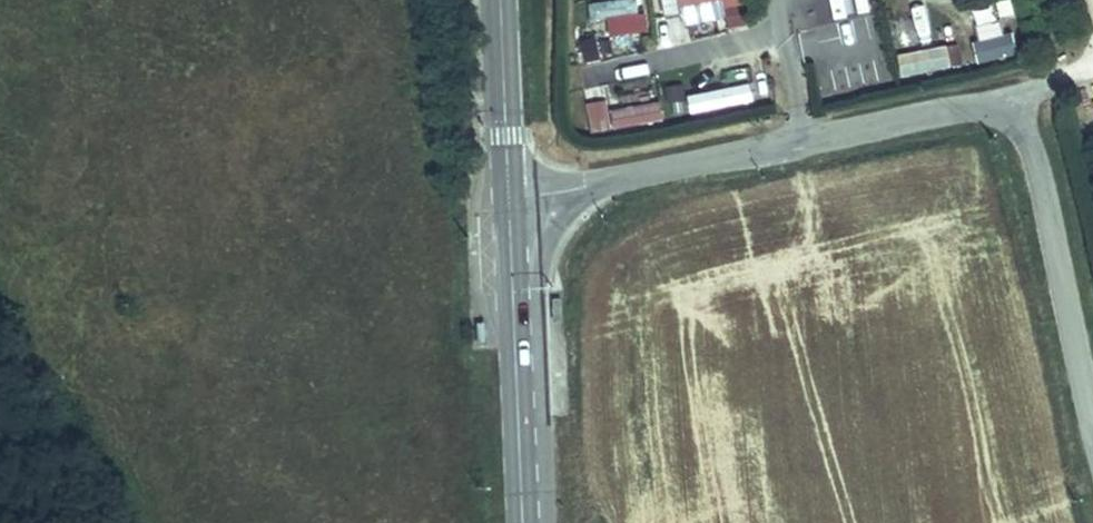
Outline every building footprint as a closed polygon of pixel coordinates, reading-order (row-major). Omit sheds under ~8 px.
[(607,37),(647,28),(641,0),(612,0),(600,3),(607,37)] [(665,13),(682,10),(684,22),(725,17),(727,28),(748,25),(745,0),(663,0),(665,13)] [(925,2),(911,5),(919,42),(933,39),(925,2)] [(880,16),(856,12),(853,35),(826,30),(821,59),(871,67),(880,16)] [(973,27),(983,64),(1018,54),(1008,17),(973,27)] [(900,75),(953,70),(951,46),(898,51),(900,75)] [(688,92),(690,110),(754,102),(752,84),(688,92)] [(587,103),(593,133),(664,119),(658,89),(615,97),(587,103)]
